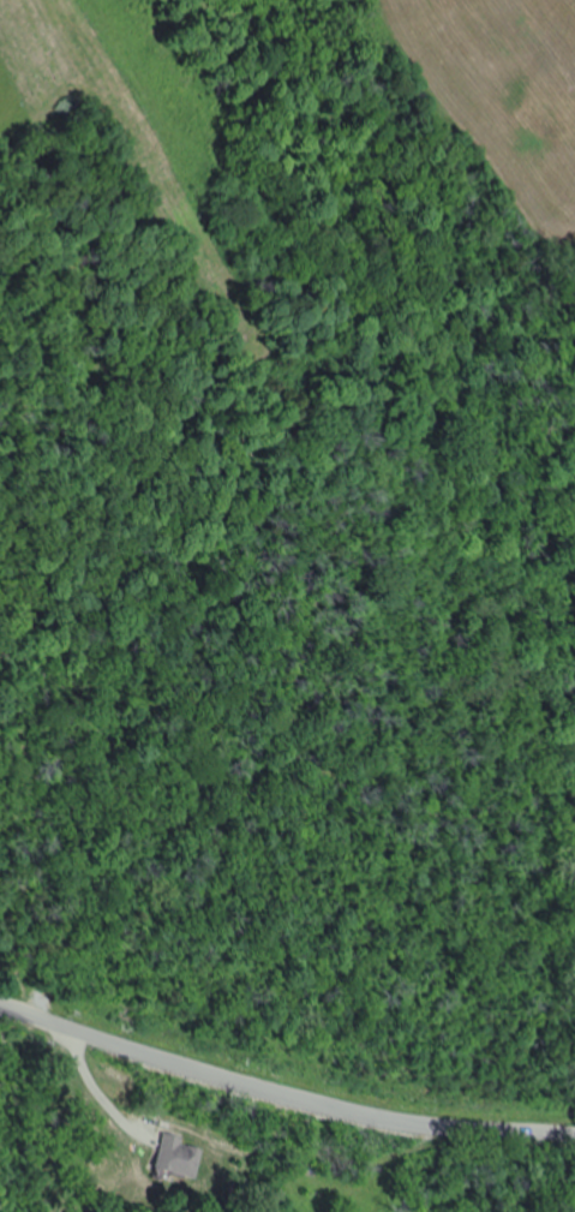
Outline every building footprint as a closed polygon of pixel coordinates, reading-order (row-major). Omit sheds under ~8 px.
[(207,1147),(187,1144),(188,1137),(167,1134),(161,1172),(202,1179),(207,1147)]
